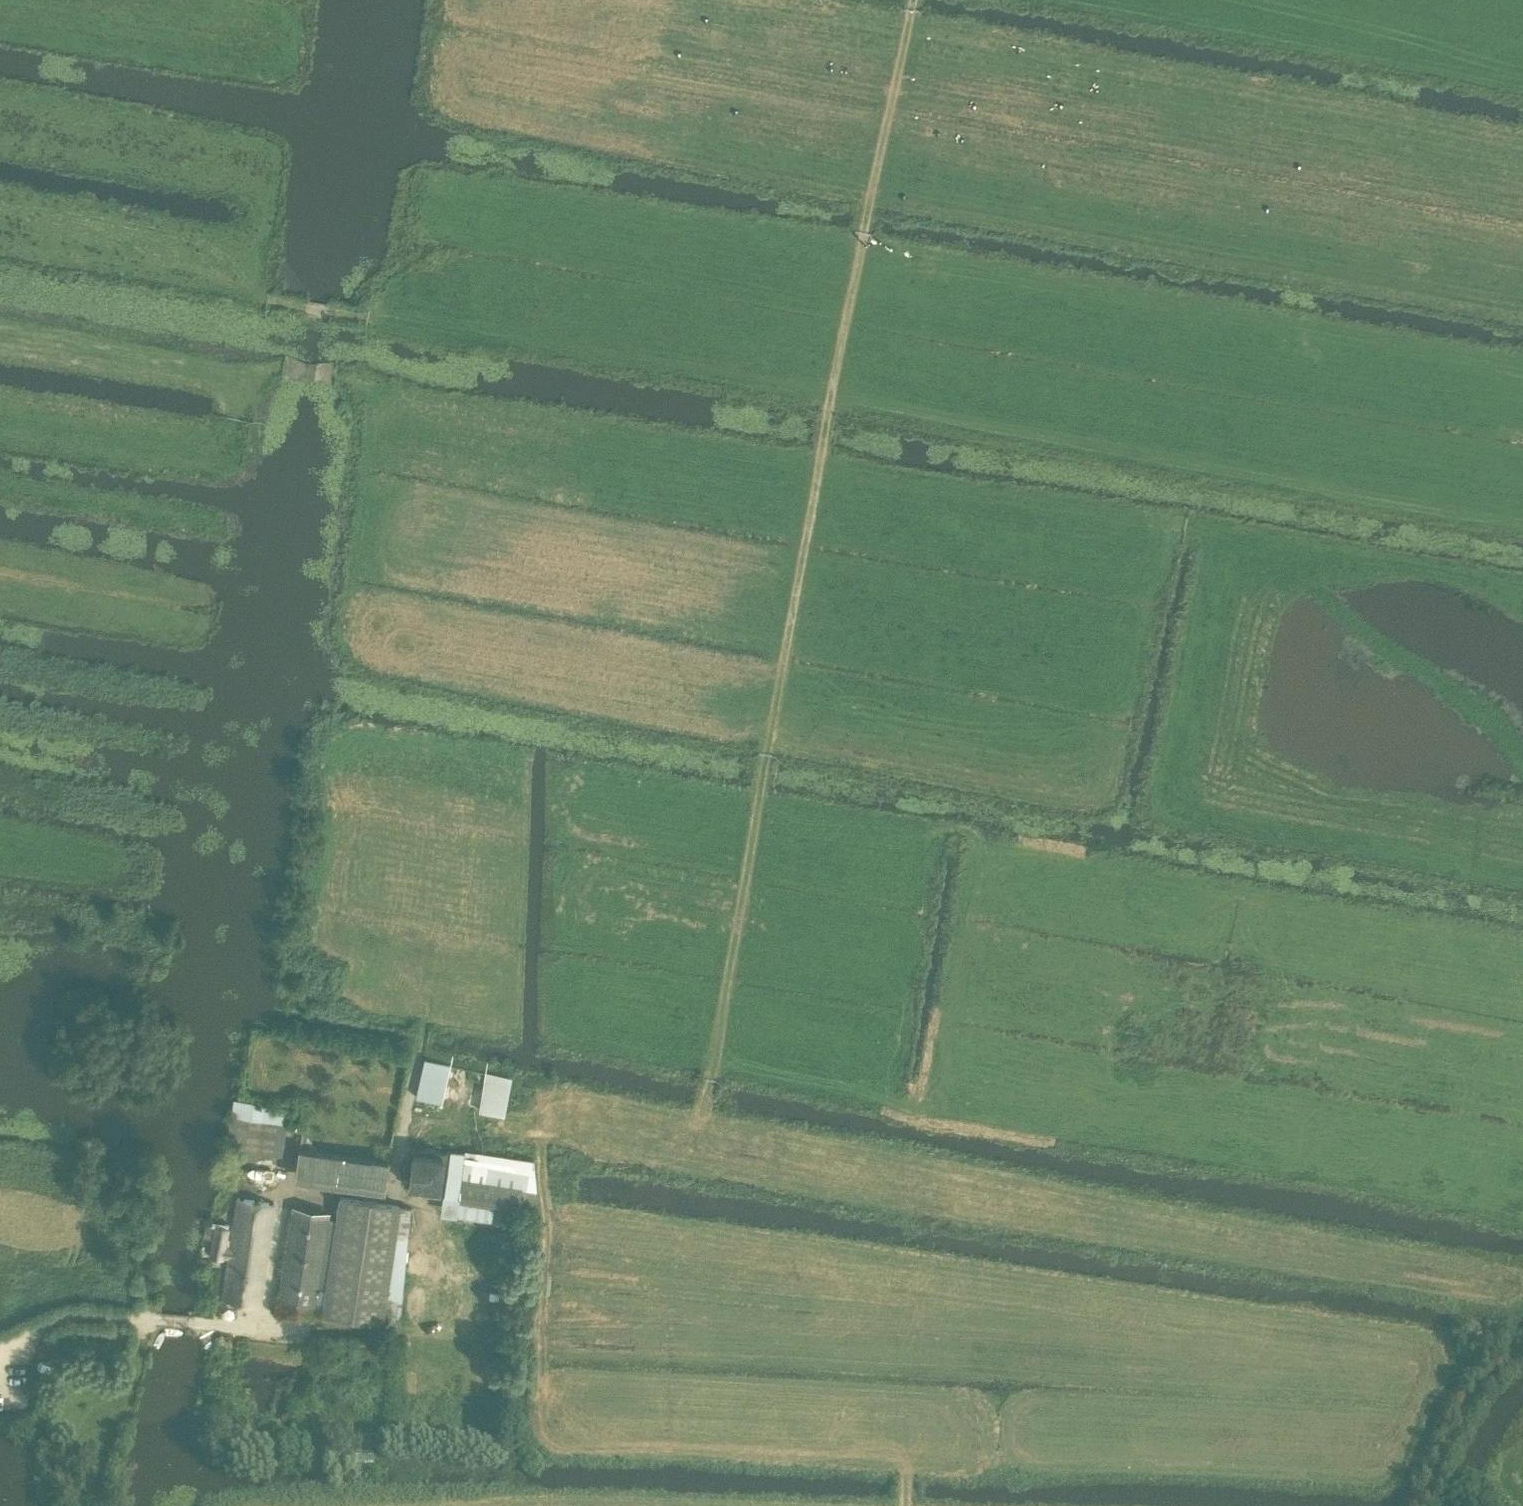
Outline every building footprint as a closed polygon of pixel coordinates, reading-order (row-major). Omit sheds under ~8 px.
[(441,1102),(449,1064),(424,1059),(416,1096),(441,1102)] [(231,1116),(226,1147),(282,1157),(285,1135),(275,1133),(277,1123),(287,1125),(290,1108),(253,1102),(251,1119),(231,1116)] [(405,1162),(404,1172),(407,1185),(420,1192),(442,1194),(459,1195),(458,1201),(496,1207),(494,1220),(516,1224),(522,1186),(535,1188),(534,1172),(462,1159),(464,1151),(449,1149),(449,1150),(444,1152),(429,1147),(412,1148),(405,1162)] [(299,1148),(296,1172),(385,1183),(388,1160),(299,1148)] [(262,1192),(279,1186),(280,1168),(266,1158),(250,1164),(248,1182),(262,1192)] [(292,1210),(277,1307),(382,1323),(400,1205),(340,1196),(337,1218),(292,1210)] [(261,1304),(276,1203),(238,1197),(230,1250),(225,1250),(229,1224),(225,1223),(224,1227),(206,1224),(204,1237),(213,1239),(211,1256),(223,1258),(224,1254),(229,1255),(223,1298),(261,1304)]
